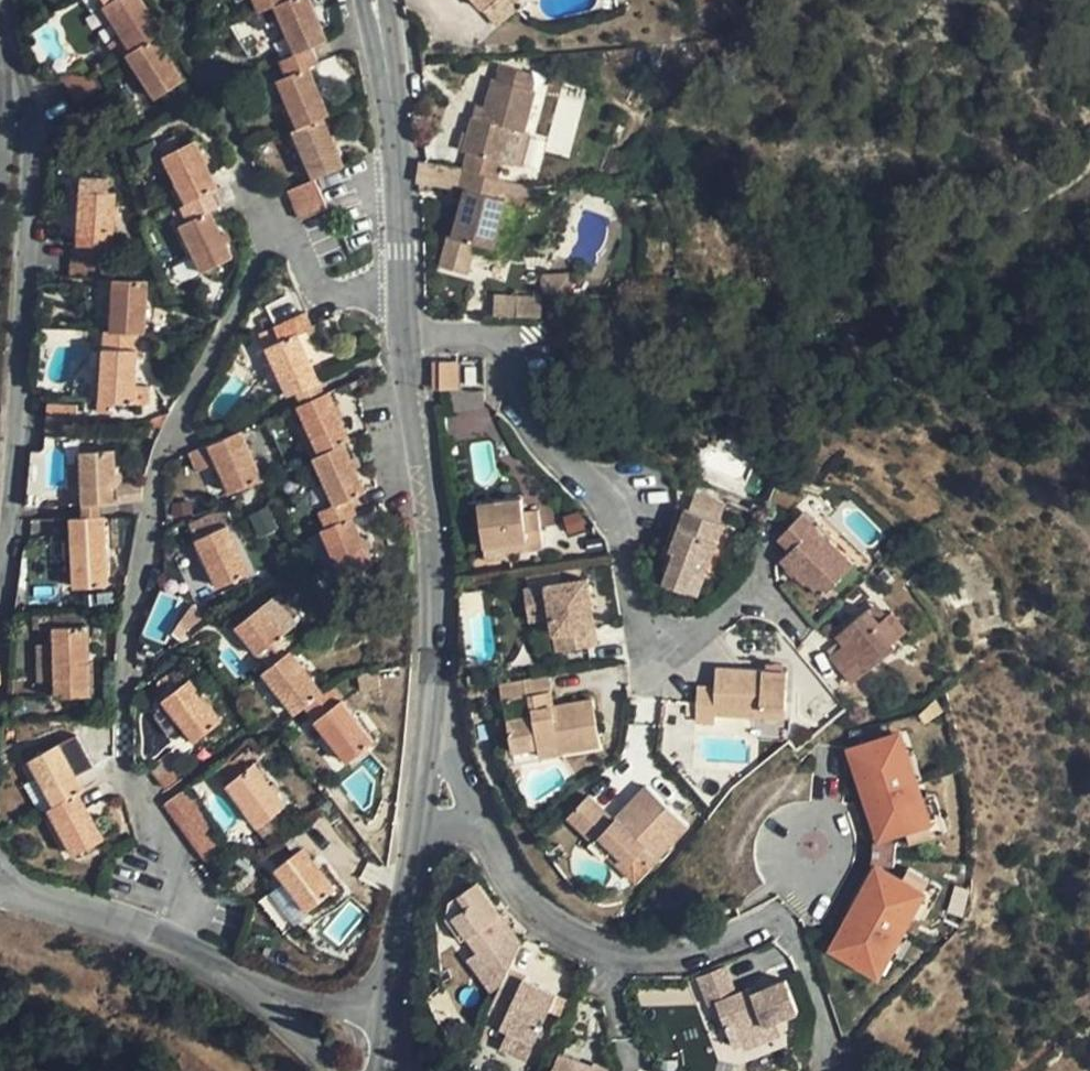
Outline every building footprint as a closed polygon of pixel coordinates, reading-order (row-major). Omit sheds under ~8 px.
[(123,37),(131,31),(139,44),(131,50),(132,51),(155,36),(161,33),(139,0),(106,0),(108,3),(104,6),(123,37)] [(260,12),(276,5),(282,2),(281,0),(255,0),(260,12)] [(289,38),(299,33),(305,48),(296,51),(297,53),(311,47),(326,41),(309,0),(287,0),(282,2),(276,5),(289,38)] [(510,2),(510,0),(473,0),(495,25),(512,10),(510,2)] [(260,12),(249,16),(252,25),(264,21),(260,12)] [(131,31),(123,37),(131,50),(139,44),(131,31)] [(299,33),(289,38),(296,51),(305,48),(299,33)] [(127,55),(146,84),(154,80),(162,92),(154,97),(155,99),(183,81),(155,36),(132,51),(127,55)] [(278,80),(292,112),(301,109),(307,122),(298,127),(298,128),(323,117),(329,115),(309,68),(318,63),(311,47),(297,53),(280,60),(287,76),(278,80)] [(86,62),(62,78),(69,90),(94,75),(86,62)] [(154,80),(146,84),(154,97),(162,92),(154,80)] [(493,81),(485,112),(483,121),(473,118),(463,152),(468,153),(463,170),(498,179),(502,162),(511,130),(520,132),(523,133),(534,92),(493,81)] [(301,109),(292,112),(298,127),(307,122),(301,109)] [(483,121),(485,112),(475,109),(473,118),(483,121)] [(344,166),(323,117),(298,128),(292,131),(307,164),(316,159),(322,174),(313,178),(313,179),(315,179),(344,166)] [(511,130),(502,162),(512,164),(520,132),(511,130)] [(164,155),(165,156),(174,152),(180,166),(171,170),(187,203),(212,191),(217,189),(195,141),(180,148),(176,139),(161,145),(165,154),(164,155)] [(174,152),(165,156),(171,170),(180,166),(174,152)] [(316,159),(307,164),(313,178),(322,174),(316,159)] [(461,171),(434,166),(431,185),(456,189),(461,171)] [(533,188),(498,179),(463,170),(458,187),(467,189),(453,237),(450,236),(441,267),(466,274),(475,243),(494,248),(506,199),(529,205),(533,188)] [(321,193),(315,179),(313,179),(288,191),(294,205),(321,193)] [(80,191),(80,193),(90,193),(89,209),(79,209),(77,244),(105,246),(113,246),(117,193),(80,191)] [(219,207),(212,191),(187,203),(181,206),(188,220),(180,225),(195,257),(204,252),(211,267),(202,271),(203,272),(233,258),(210,212),(219,207)] [(90,193),(80,193),(79,209),(89,209),(90,193)] [(327,208),(321,193),(294,205),(300,220),(327,208)] [(204,252),(195,257),(202,271),(211,267),(204,252)] [(122,273),(117,320),(150,324),(155,276),(122,273)] [(495,296),(493,313),(538,317),(539,300),(495,296)] [(266,348),(281,380),(290,376),(297,390),(287,395),(288,396),(296,392),(319,382),(298,333),(312,326),(306,312),(273,325),(260,331),(266,348)] [(135,385),(138,334),(112,332),(111,332),(105,332),(103,351),(113,351),(112,366),(103,366),(100,402),(114,402),(134,403),(135,385)] [(113,351),(103,351),(103,366),(112,366),(113,351)] [(441,389),(441,361),(433,362),(432,365),(434,375),(436,387),(437,389),(441,389)] [(441,361),(441,389),(460,388),(459,361),(441,361)] [(290,376),(281,380),(287,395),(297,390),(290,376)] [(135,385),(134,403),(149,404),(149,386),(135,385)] [(298,406),(298,407),(307,403),(314,417),(305,421),(320,454),(344,443),(350,441),(343,425),(328,392),(324,394),(301,404),(298,406)] [(114,412),(114,402),(100,402),(100,412),(114,412)] [(298,407),(305,421),(314,417),(307,403),(298,407)] [(343,425),(350,441),(366,433),(359,418),(343,425)] [(261,480),(240,431),(189,454),(197,472),(218,463),(231,493),(261,480)] [(320,512),(326,527),(351,516),(356,513),(350,498),(366,492),(344,443),(320,454),(314,457),(335,505),(320,512)] [(84,502),(84,504),(141,502),(142,482),(122,484),(121,472),(116,472),(114,450),(81,451),(83,487),(93,486),(93,502),(84,502)] [(93,486),(83,487),(84,502),(93,502),(93,486)] [(485,492),(490,536),(521,532),(534,530),(535,540),(550,539),(546,501),(530,503),(528,487),(485,492)] [(690,509),(721,521),(727,503),(696,493),(690,509)] [(193,511),(191,500),(171,503),(173,514),(193,511)] [(663,584),(687,592),(694,571),(705,575),(712,556),(725,522),(721,521),(690,509),(686,508),(669,551),(674,552),(663,584)] [(778,538),(791,550),(816,524),(804,512),(778,538)] [(71,518),(72,535),(81,535),(82,550),(72,551),(74,588),(107,586),(104,516),(71,518)] [(351,572),(342,576),(343,578),(373,565),(351,516),(326,527),(321,529),(336,562),(345,558),(351,572)] [(736,525),(725,522),(712,556),(723,560),(736,525)] [(197,538),(215,531),(211,524),(194,531),(197,538)] [(855,562),(816,524),(791,550),(782,559),(806,584),(809,580),(823,596),(832,587),(855,562)] [(228,525),(215,531),(197,538),(198,540),(207,536),(213,551),(204,554),(218,588),(249,574),(228,525)] [(534,530),(521,532),(522,542),(535,540),(534,530)] [(523,547),(522,542),(521,532),(490,536),(492,551),(523,547)] [(81,535),(72,535),(72,551),(82,550),(81,535)] [(207,536),(198,540),(204,554),(213,551),(207,536)] [(345,558),(336,562),(342,576),(351,572),(345,558)] [(562,606),(564,622),(567,639),(606,632),(601,595),(595,596),(594,589),(600,588),(597,567),(534,577),(539,609),(562,606)] [(694,571),(687,592),(697,596),(705,575),(694,571)] [(838,594),(832,587),(823,596),(830,603),(838,594)] [(880,621),(888,615),(877,602),(869,608),(880,621)] [(236,626),(237,627),(245,621),(255,634),(247,639),(268,668),(290,651),(295,647),(263,605),(236,626)] [(880,621),(869,608),(837,634),(845,643),(831,654),(853,682),(854,682),(870,668),(896,647),(892,642),(907,630),(908,628),(893,610),(888,615),(880,621)] [(245,621),(237,627),(247,639),(255,634),(245,621)] [(545,642),(567,639),(564,622),(542,625),(545,642)] [(55,644),(56,680),(56,697),(91,697),(88,626),(54,627),(55,644)] [(914,640),(907,630),(892,642),(896,647),(899,652),(914,640)] [(42,680),(56,680),(55,644),(41,644),(42,680)] [(322,693),(290,651),(268,668),(264,672),(265,673),(272,667),(282,679),(274,685),(296,713),(305,707),(322,693)] [(775,670),(784,671),(783,663),(775,662),(775,670)] [(272,667),(265,673),(274,685),(282,679),(272,667)] [(716,714),(760,717),(760,707),(785,710),(787,671),(784,671),(775,670),(716,667),(715,686),(697,686),(696,722),(715,723),(716,714)] [(882,683),(870,668),(854,682),(864,694),(866,696),(882,683)] [(553,705),(548,674),(501,682),(504,700),(530,696),(533,716),(507,720),(512,746),(537,742),(538,747),(559,744),(560,752),(600,745),(593,699),(562,704),(563,709),(553,711),(553,705)] [(163,700),(167,705),(186,729),(195,741),(221,721),(189,679),(175,690),(164,677),(158,681),(157,689),(164,699),(163,700)] [(854,701),(864,694),(854,682),(853,682),(845,689),(854,701)] [(373,742),(331,686),(322,693),(305,707),(316,722),(324,716),(334,728),(326,734),(348,762),(373,742)] [(91,697),(56,697),(57,708),(91,708),(91,697)] [(760,707),(760,717),(785,718),(785,710),(760,707)] [(324,716),(316,722),(326,734),(334,728),(324,716)] [(877,796),(913,782),(903,756),(895,736),(853,753),(868,791),(874,789),(877,796)] [(537,742),(512,746),(512,751),(538,747),(537,742)] [(86,785),(91,783),(60,744),(30,759),(30,761),(39,757),(46,770),(37,775),(61,798),(86,785)] [(559,744),(538,747),(540,756),(560,752),(559,744)] [(174,748),(150,766),(159,778),(183,761),(174,748)] [(903,756),(913,782),(919,779),(926,777),(916,751),(903,756)] [(39,757),(30,761),(37,775),(46,770),(39,757)] [(183,761),(159,778),(167,790),(191,772),(183,761)] [(227,785),(259,827),(274,815),(286,806),(255,763),(227,785)] [(919,827),(935,821),(927,799),(919,779),(913,782),(877,796),(870,798),(883,832),(888,829),(891,837),(919,827)] [(56,801),(66,840),(74,836),(81,849),(73,854),(74,855),(103,839),(86,785),(61,798),(56,801)] [(651,815),(663,802),(646,786),(634,799),(651,815)] [(868,791),(870,798),(877,796),(874,789),(868,791)] [(201,859),(221,845),(182,790),(162,804),(201,859)] [(849,912),(855,916),(859,909),(878,880),(883,873),(886,868),(888,867),(890,846),(888,845),(886,839),(883,832),(870,798),(868,791),(861,794),(880,842),(877,869),(849,912)] [(940,794),(927,799),(935,821),(919,827),(923,837),(952,826),(940,794)] [(640,852),(652,865),(689,826),(663,802),(651,815),(634,799),(621,812),(629,820),(624,826),(616,818),(614,820),(589,796),(570,817),(594,841),(600,835),(629,863),(640,852)] [(621,812),(616,818),(624,826),(629,820),(621,812)] [(259,827),(272,844),(286,832),(274,815),(259,827)] [(888,829),(883,832),(886,839),(891,837),(888,829)] [(600,835),(594,841),(624,868),(629,863),(600,835)] [(66,840),(73,854),(81,849),(74,836),(66,840)] [(903,847),(890,846),(888,867),(901,869),(903,847)] [(276,868),(277,870),(285,864),(294,876),(286,882),(308,910),(335,890),(302,848),(276,868)] [(637,880),(652,865),(640,852),(629,863),(624,868),(637,880)] [(285,864),(277,870),(286,882),(294,876),(285,864)] [(883,883),(888,876),(883,873),(878,880),(883,883)] [(903,938),(914,921),(927,901),(909,890),(888,876),(883,883),(878,880),(859,909),(864,913),(897,934),(903,938)] [(946,897),(917,878),(909,890),(927,901),(914,921),(926,929),(946,897)] [(478,882),(459,894),(467,905),(462,908),(453,915),(478,951),(474,954),(484,967),(492,961),(504,978),(509,968),(521,943),(506,936),(488,911),(495,906),(478,882)] [(467,905),(459,894),(455,898),(462,908),(467,905)] [(506,936),(521,943),(495,906),(488,911),(506,936)] [(864,913),(859,909),(855,916),(860,919),(864,913)] [(882,957),(897,934),(864,913),(860,919),(855,916),(832,951),(871,975),(882,957)] [(909,942),(903,938),(897,934),(882,957),(894,965),(909,942)] [(468,958),(496,996),(499,988),(484,967),(474,954),(468,958)] [(499,988),(504,978),(492,961),(484,967),(499,988)] [(701,988),(730,978),(725,967),(697,978),(701,988)] [(499,988),(496,996),(486,1017),(509,1028),(500,1047),(526,1058),(557,994),(538,985),(532,998),(517,991),(523,978),(525,979),(526,975),(509,968),(504,978),(499,988)] [(538,985),(525,979),(523,978),(517,991),(532,998),(538,985)] [(736,994),(730,978),(701,988),(708,1005),(716,1002),(734,1048),(742,1045),(768,1035),(764,1025),(776,1020),(798,1011),(786,980),(752,992),(751,988),(736,994)] [(782,1035),(776,1020),(764,1025),(768,1035),(770,1041),(782,1035)] [(745,1052),(770,1041),(768,1035),(742,1045),(745,1052)] [(552,1070),(572,1070),(576,1062),(558,1055),(552,1070)] [(591,1068),(576,1062),(572,1070),(590,1070),(591,1068)]
